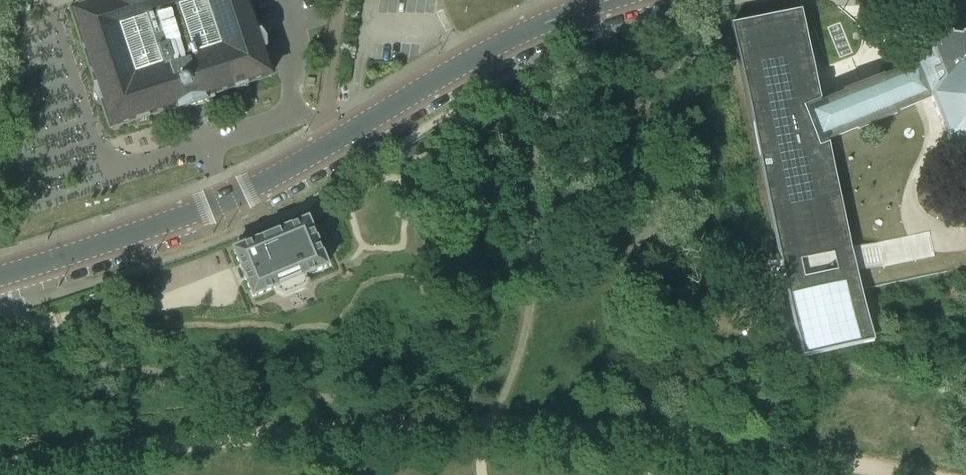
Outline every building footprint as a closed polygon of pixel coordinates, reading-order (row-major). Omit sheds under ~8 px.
[(106,2),(76,11),(74,11),(73,13),(72,15),(73,17),(74,17),(96,86),(93,87),(93,97),(99,105),(103,104),(109,125),(109,128),(111,129),(113,129),(115,128),(114,128),(135,121),(136,125),(138,125),(139,124),(139,123),(146,121),(146,122),(148,122),(149,121),(148,117),(169,110),(171,115),(173,115),(175,114),(176,113),(209,103),(212,103),(214,101),(212,96),(233,89),(235,93),(236,93),(238,92),(238,91),(244,89),(245,90),(246,90),(248,89),(247,85),(267,78),(267,79),(269,78),(271,77),(271,74),(270,72),(269,73),(263,52),(266,51),(266,40),(260,32),(256,33),(245,0),(106,0),(106,2)] [(857,25),(856,23),(853,21),(838,7),(813,30),(814,31),(814,32),(829,68),(855,57),(856,55),(858,53),(860,51),(861,48),(862,46),(862,43),(862,40),(862,37),(862,35),(861,32),(860,29),(859,27),(857,25)] [(963,38),(961,41),(951,40),(950,38),(931,46),(932,47),(915,54),(919,64),(884,78),(884,77),(844,93),(844,94),(822,103),(807,31),(802,10),(733,25),(806,366),(875,352),(861,282),(855,258),(851,236),(834,157),(922,121),(937,115),(949,143),(965,145),(965,39),(963,38)] [(256,241),(242,247),(233,250),(253,298),(277,288),(279,292),(284,295),(303,287),(305,282),(303,277),(327,267),(307,220),(284,229),(284,230),(257,241),(256,241)]
